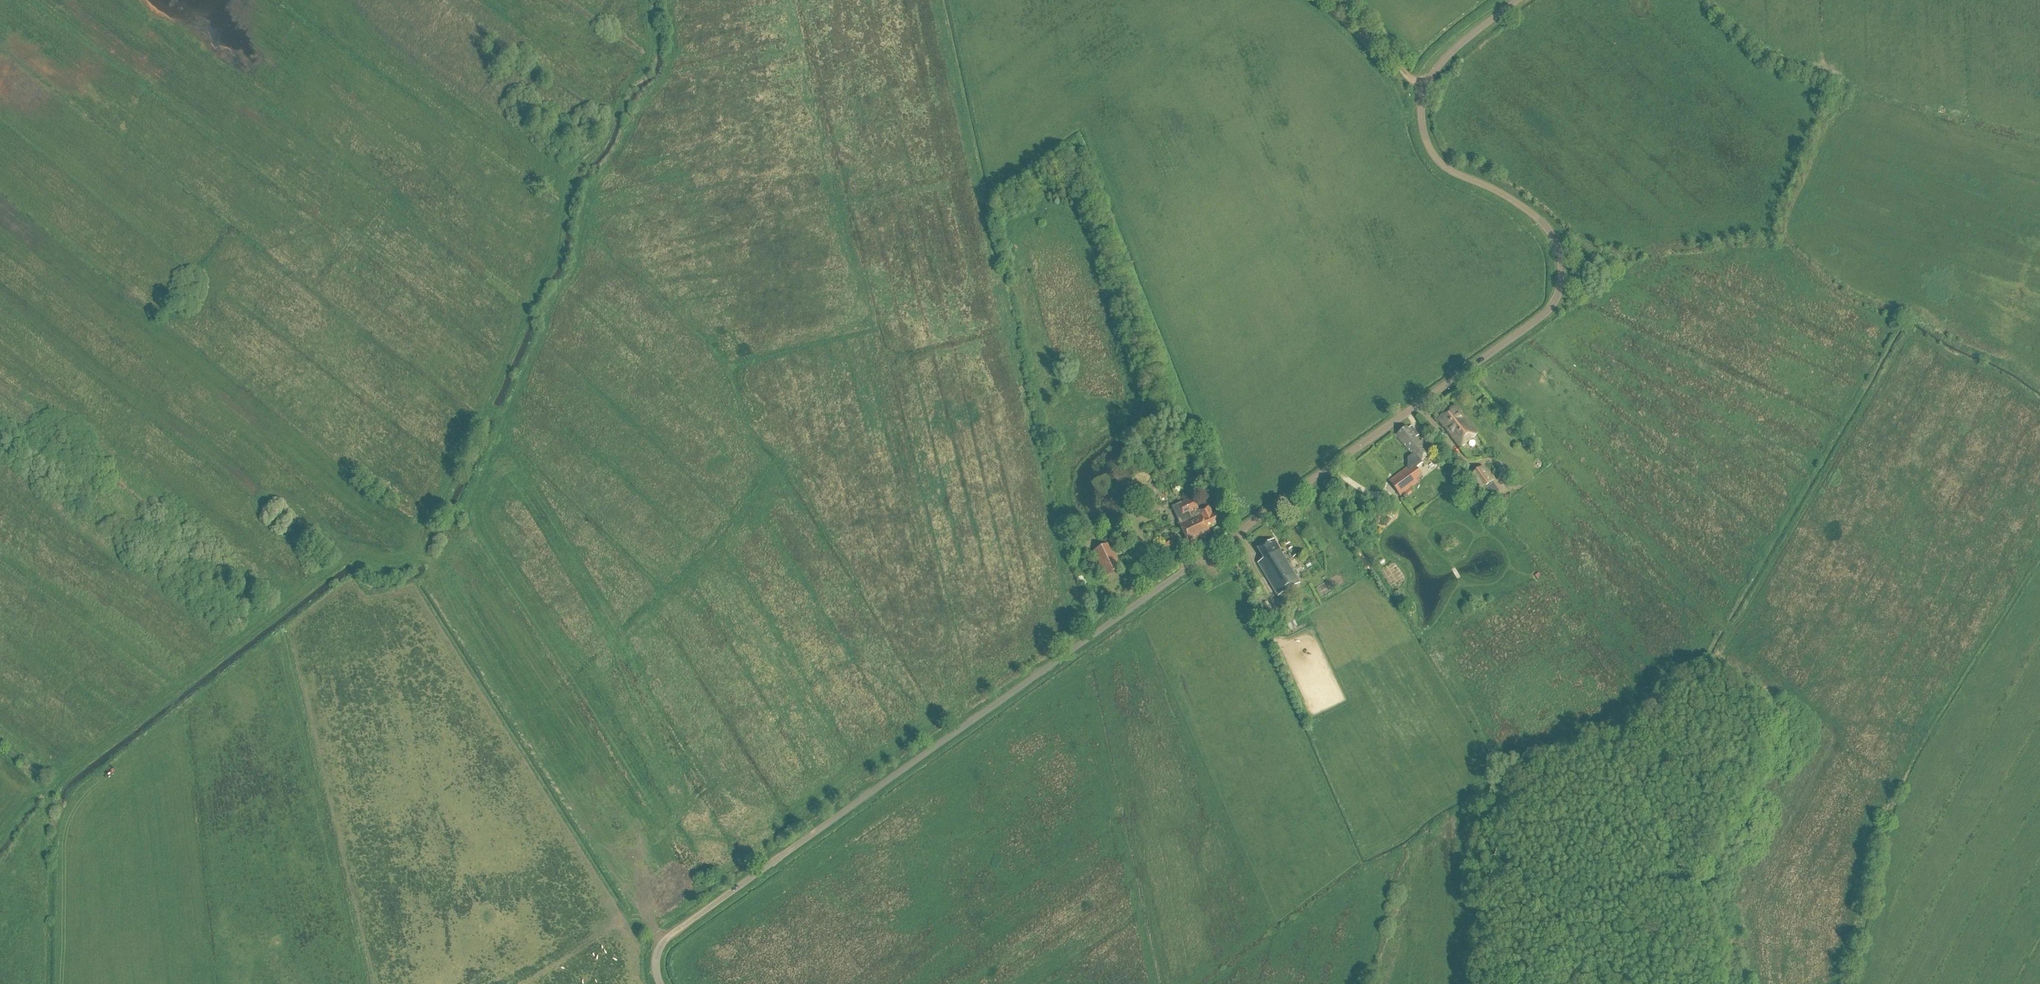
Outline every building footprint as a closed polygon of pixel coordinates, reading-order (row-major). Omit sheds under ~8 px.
[(1477,435),(1455,407),(1441,417),(1444,421),(1440,423),(1460,449),(1477,435)] [(1422,463),(1421,461),(1431,453),(1422,442),(1420,443),(1416,438),(1418,436),(1411,427),(1408,429),(1406,426),(1397,436),(1412,455),(1408,458),(1408,468),(1389,482),(1400,496),(1423,479),(1416,468),(1422,463)] [(1475,445),(1481,448),(1484,442),(1478,439),(1475,445)] [(1483,490),(1491,500),(1501,492),(1493,483),(1494,482),(1483,467),(1470,476),(1481,491),(1483,490)] [(1172,507),(1180,524),(1190,546),(1211,537),(1207,529),(1220,523),(1216,514),(1212,515),(1209,508),(1200,512),(1193,498),(1172,507)] [(1094,549),(1101,538),(1093,534),(1087,545),(1094,549)] [(1174,540),(1164,545),(1166,550),(1177,545),(1174,540)] [(1278,596),(1299,584),(1272,541),(1268,544),(1268,543),(1258,549),(1264,560),(1258,564),(1278,596)] [(1094,552),(1106,577),(1122,569),(1110,544),(1094,552)] [(1278,623),(1283,634),(1297,627),(1292,616),(1278,623)] [(662,912),(659,904),(648,909),(651,916),(662,912)]
